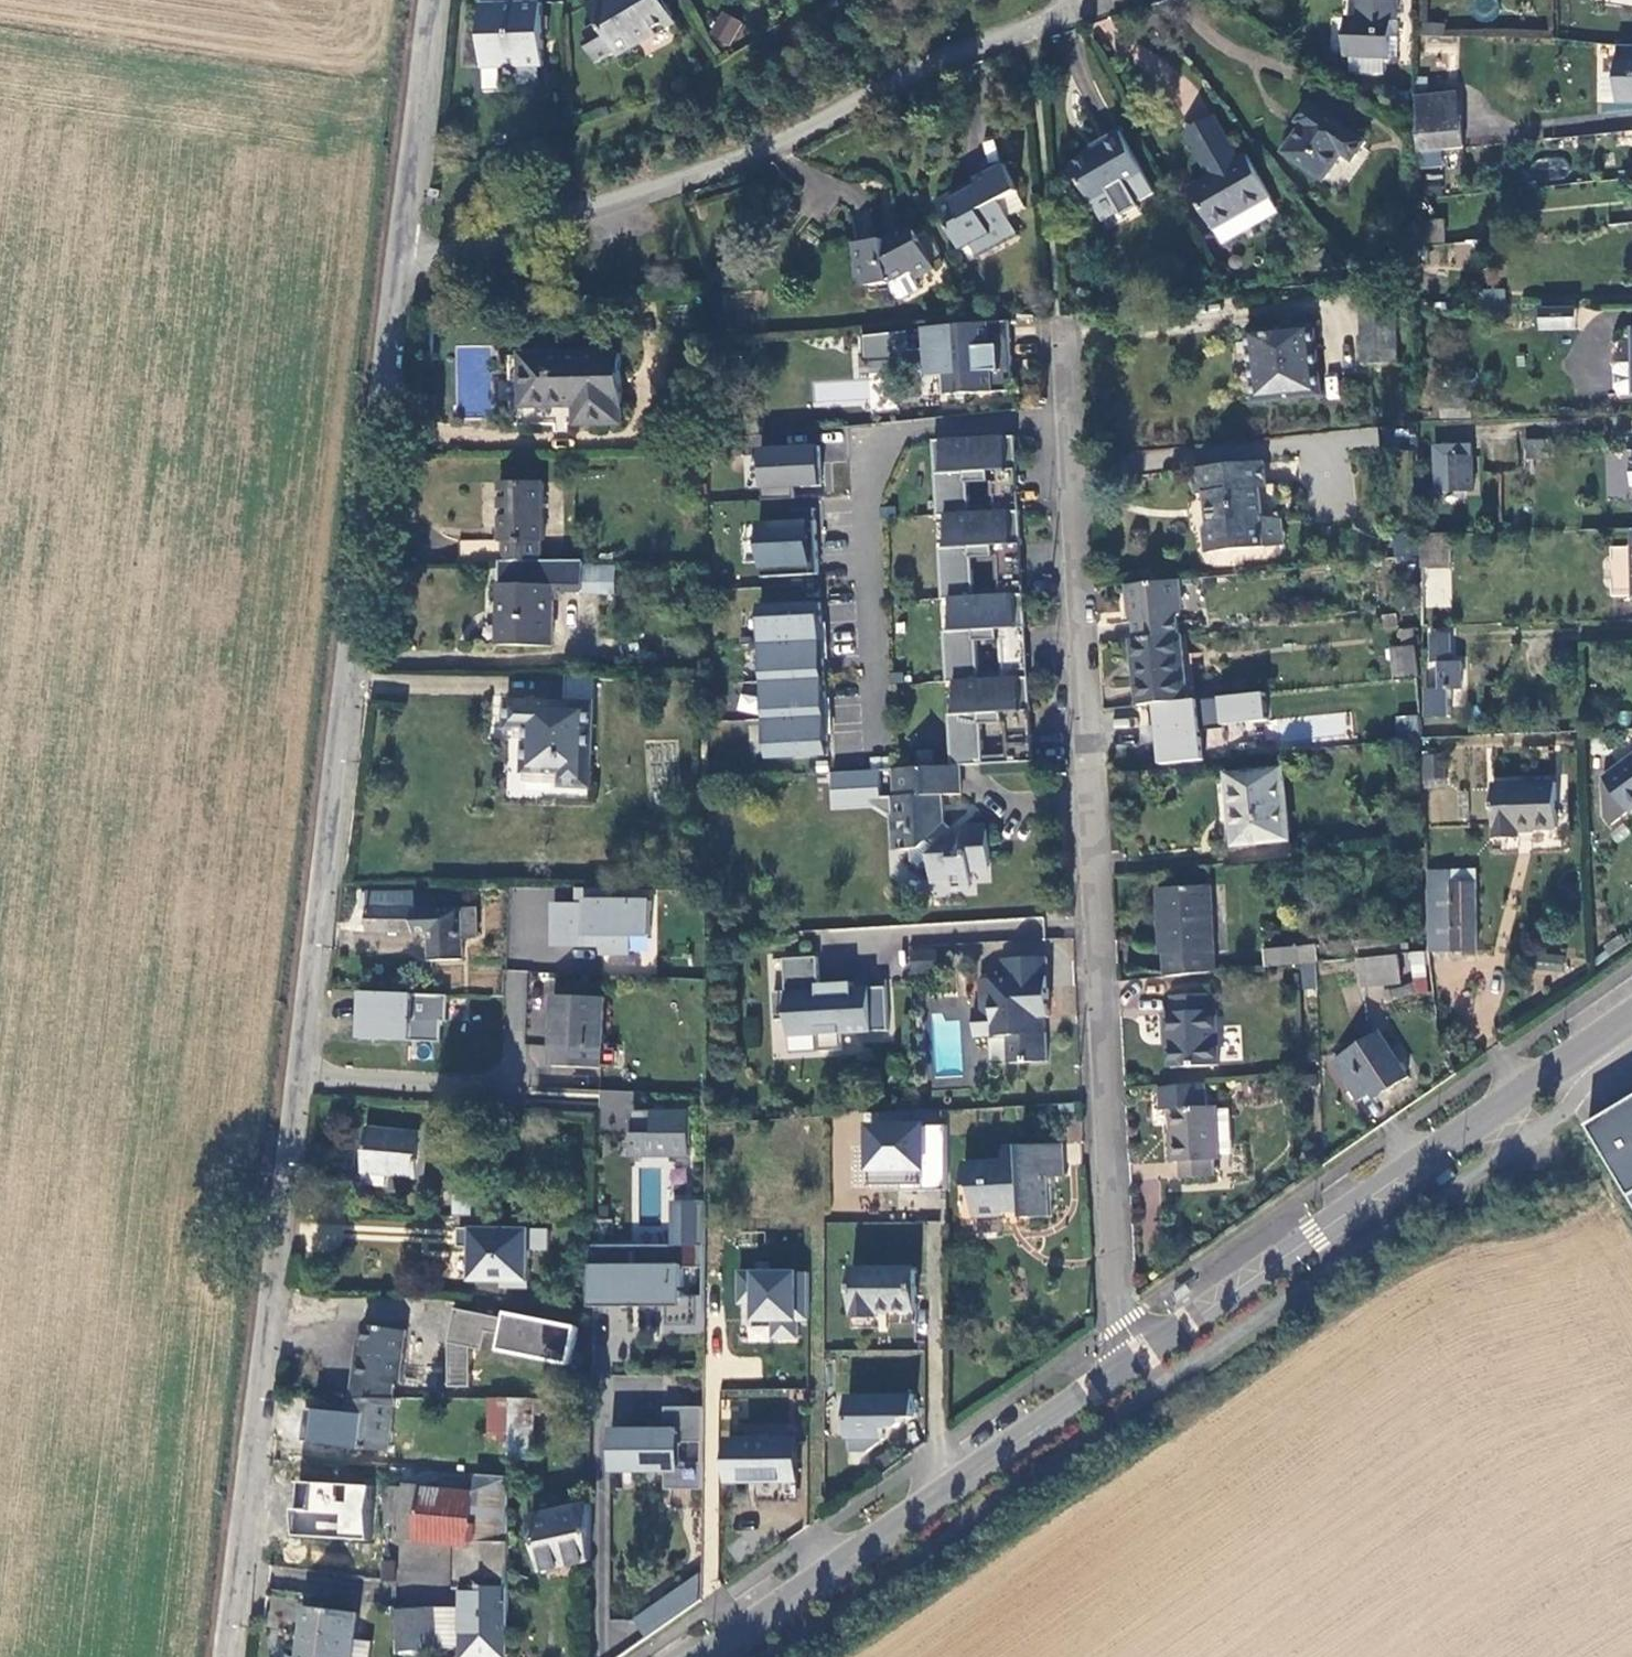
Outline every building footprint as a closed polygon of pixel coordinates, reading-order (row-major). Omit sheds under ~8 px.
[(583,5),(592,22),(608,49),(666,15),(658,0),(591,0),(583,5)] [(1357,20),(1345,21),(1344,56),(1387,58),(1388,48),(1388,26),(1393,26),(1394,0),(1357,0),(1357,20)] [(536,64),(535,3),(475,4),(477,66),(536,64)] [(718,10),(708,36),(731,45),(741,20),(718,10)] [(583,36),(579,39),(591,59),(608,49),(592,22),(579,29),(583,36)] [(1400,27),(1393,26),(1388,26),(1388,48),(1400,48),(1400,27)] [(1618,46),(1618,74),(1618,101),(1631,101),(1631,46),(1618,46)] [(1601,101),(1618,101),(1618,74),(1601,74),(1601,101)] [(1456,95),(1414,97),(1414,119),(1458,116),(1456,95)] [(1365,143),(1313,109),(1301,126),(1304,130),(1287,156),(1324,181),(1342,155),(1353,162),(1365,143)] [(1458,116),(1414,119),(1414,137),(1415,153),(1461,148),(1458,116)] [(1187,137),(1211,180),(1225,172),(1216,156),(1232,148),(1216,120),(1187,137)] [(1142,175),(1117,132),(1101,142),(1105,147),(1071,166),(1092,204),(1142,175)] [(1272,202),(1250,161),(1242,165),(1232,148),(1216,156),(1225,172),(1211,180),(1194,190),(1215,231),(1272,202)] [(1003,166),(939,201),(965,251),(973,247),(993,236),(990,229),(1009,219),(1001,204),(1018,195),(1003,166)] [(1142,175),(1092,204),(1100,217),(1112,210),(1120,213),(1132,206),(1132,197),(1148,187),(1142,175)] [(1279,216),(1272,202),(1215,231),(1222,244),(1279,216)] [(1016,234),(1009,219),(990,229),(993,236),(973,247),(976,254),(1016,234)] [(1443,219),(1428,219),(1430,268),(1469,267),(1469,242),(1443,243),(1443,219)] [(856,240),(859,280),(889,281),(908,273),(912,278),(929,269),(910,231),(898,236),(896,232),(883,237),(856,240)] [(1362,303),(1361,321),(1393,321),(1393,303),(1362,303)] [(1574,307),(1540,308),(1541,329),(1574,328),(1574,307)] [(922,350),(931,350),(931,373),(939,372),(940,393),(950,393),(950,397),(957,397),(957,392),(1001,391),(1001,380),(1006,380),(1004,321),(967,325),(922,327),(922,350)] [(1361,321),(1362,367),(1393,368),(1393,321),(1361,321)] [(1305,326),(1242,332),(1248,402),(1312,398),(1305,326)] [(917,333),(862,331),(861,369),(916,371),(917,333)] [(616,415),(614,343),(516,348),(518,396),(570,394),(571,417),(616,415)] [(931,350),(922,350),(923,373),(931,373),(931,350)] [(1620,362),(1615,368),(1616,393),(1631,393),(1631,362),(1620,362)] [(1013,461),(1011,426),(929,432),(934,508),(943,507),(944,539),(935,540),(939,592),(948,591),(950,623),(941,624),(944,676),(953,675),(955,707),(946,708),(952,766),(961,766),(981,766),(979,721),(978,710),(1001,709),(1028,707),(1026,673),(999,674),(976,676),(974,637),(973,626),(996,624),(1023,623),(1021,588),(994,589),(971,591),(969,551),(968,541),(991,539),(1018,537),(1016,503),(989,504),(966,506),(964,475),(963,464),(986,463),(1013,461)] [(1523,456),(1550,456),(1550,438),(1523,438),(1523,456)] [(794,487),(820,487),(821,446),(755,444),(753,496),(793,497),(794,487)] [(1471,493),(1469,458),(1446,459),(1448,494),(1471,493)] [(1013,461),(986,463),(987,473),(989,504),(1016,503),(1013,461)] [(986,463),(963,464),(964,475),(987,473),(986,463)] [(1199,532),(1200,555),(1255,551),(1255,520),(1254,492),(1259,492),(1257,464),(1188,468),(1189,494),(1204,505),(1205,530),(1199,532)] [(456,540),(458,560),(535,555),(534,535),(537,535),(534,476),(495,477),(497,536),(456,540)] [(783,505),(783,520),(752,519),(752,573),(814,574),(815,505),(783,505)] [(1275,522),(1255,520),(1255,551),(1276,550),(1275,522)] [(1018,537),(991,539),(992,550),(994,589),(1021,588),(1018,537)] [(1443,537),(1415,538),(1415,555),(1415,574),(1443,574),(1443,537)] [(991,539),(968,541),(969,551),(992,550),(991,539)] [(1618,549),(1620,597),(1631,597),(1631,548),(1618,549)] [(581,563),(502,560),(500,643),(549,645),(550,599),(558,599),(558,590),(580,591),(581,563)] [(1181,598),(1180,581),(1126,587),(1127,604),(1131,609),(1134,642),(1177,637),(1176,620),(1178,611),(1178,608),(1181,598)] [(757,598),(760,636),(820,632),(818,594),(757,598)] [(1023,623),(996,624),(997,635),(999,674),(1026,673),(1023,623)] [(996,624),(973,626),(974,637),(997,635),(996,624)] [(760,636),(762,674),(823,670),(820,632),(760,636)] [(1444,633),(1427,633),(1427,664),(1434,663),(1435,691),(1421,691),(1422,719),(1446,718),(1446,691),(1457,690),(1456,662),(1445,662),(1444,633)] [(1134,642),(1130,642),(1135,708),(1183,703),(1179,637),(1177,637),(1134,642)] [(1388,651),(1393,681),(1416,679),(1410,649),(1388,651)] [(552,767),(560,776),(577,776),(577,745),(584,746),(585,670),(556,669),(555,696),(502,696),(501,723),(518,723),(519,765),(552,767)] [(762,674),(764,712),(825,709),(823,670),(762,674)] [(1392,681),(1395,743),(1418,741),(1416,679),(1393,681),(1392,681)] [(1028,707),(1001,709),(1002,720),(1004,759),(1031,759),(1028,707)] [(764,712),(767,750),(827,747),(825,709),(764,712)] [(1001,709),(978,710),(979,721),(1002,720),(1001,709)] [(1149,754),(1222,748),(1220,720),(1186,723),(1185,710),(1145,713),(1149,754)] [(1317,727),(1296,728),(1297,742),(1318,741),(1317,727)] [(1446,753),(1423,753),(1422,787),(1445,787),(1446,753)] [(1600,782),(1601,784),(1626,816),(1631,812),(1631,757),(1600,782)] [(962,794),(961,766),(952,766),(896,767),(898,847),(909,847),(909,860),(915,867),(930,868),(930,879),(951,879),(952,890),(970,889),(969,870),(988,869),(987,830),(967,831),(967,835),(950,835),(938,827),(938,794),(962,794)] [(1282,841),(1279,772),(1230,775),(1233,842),(1282,841)] [(837,808),(884,806),(883,773),(860,773),(836,773),(837,808)] [(1626,816),(1601,784),(1599,785),(1602,821),(1609,830),(1626,816)] [(1552,787),(1489,788),(1492,845),(1516,845),(1516,833),(1554,833),(1552,787)] [(1447,894),(1421,894),(1422,956),(1472,953),(1471,875),(1446,875),(1447,894)] [(1150,911),(1156,982),(1201,978),(1194,884),(1143,887),(1144,911),(1150,911)] [(546,905),(546,941),(595,941),(595,948),(622,948),(622,932),(643,932),(643,900),(605,901),(605,890),(571,890),(571,905),(546,905)] [(475,910),(411,910),(411,893),(366,895),(367,929),(426,928),(427,957),(460,957),(460,934),(474,934),(475,910)] [(816,976),(816,948),(782,949),(782,981),(770,981),(771,1010),(784,1010),(784,1026),(814,1026),(814,1043),(836,1042),(836,1025),(884,1024),(883,980),(850,980),(850,975),(816,976)] [(1255,955),(1256,974),(1303,970),(1302,951),(1255,955)] [(1539,951),(1536,964),(1562,969),(1564,956),(1539,951)] [(908,952),(908,974),(934,973),(934,952),(908,952)] [(977,1007),(988,1007),(989,1034),(1002,1034),(1003,1061),(1041,1061),(1041,1032),(1036,1032),(1035,1017),(1045,1017),(1044,957),(1004,957),(1004,976),(977,977),(977,1006),(977,1007)] [(1405,981),(1403,958),(1353,964),(1355,987),(1405,981)] [(599,1056),(599,989),(551,986),(550,1055),(599,1056)] [(443,990),(355,988),(355,1035),(437,1037),(438,1016),(443,1016),(443,990)] [(1162,1069),(1209,1067),(1205,1007),(1200,1008),(1200,990),(1161,993),(1162,1010),(1153,1011),(1154,1030),(1159,1030),(1162,1069)] [(970,1034),(989,1034),(988,1007),(977,1007),(977,1006),(970,1006),(970,1034)] [(1404,1081),(1374,1036),(1333,1065),(1356,1100),(1367,1093),(1373,1102),(1404,1081)] [(599,1090),(598,1130),(623,1131),(622,1155),(685,1157),(687,1110),(633,1108),(633,1091),(599,1090)] [(1588,1127),(1631,1197),(1631,1100),(1588,1127)] [(1209,1106),(1168,1108),(1169,1141),(1164,1141),(1165,1162),(1176,1162),(1176,1178),(1208,1177),(1207,1158),(1213,1158),(1213,1152),(1209,1110),(1209,1106)] [(1223,1109),(1209,1110),(1213,1152),(1227,1152),(1223,1109)] [(858,1184),(942,1187),(945,1121),(861,1117),(858,1184)] [(424,1131),(366,1128),(365,1170),(390,1171),(423,1174),(424,1131)] [(1023,1205),(1023,1213),(1051,1213),(1050,1172),(1061,1172),(1060,1141),(1003,1142),(1003,1153),(965,1154),(966,1180),(972,1180),(974,1208),(1004,1208),(1005,1204),(1023,1205)] [(390,1171),(365,1170),(365,1181),(389,1182),(390,1171)] [(453,1204),(493,1206),(493,1187),(454,1184),(453,1204)] [(459,1283),(527,1285),(528,1250),(547,1251),(548,1227),(461,1224),(459,1283)] [(701,1238),(587,1239),(588,1300),(663,1300),(664,1327),(702,1326),(701,1289),(679,1289),(679,1261),(701,1260),(701,1238)] [(914,1262),(853,1260),(853,1311),(879,1311),(879,1304),(914,1305),(914,1262)] [(452,1308),(447,1346),(569,1360),(573,1322),(452,1308)] [(350,1354),(347,1392),(388,1392),(390,1376),(394,1376),(399,1325),(358,1322),(355,1354),(350,1354)] [(733,1376),(753,1377),(755,1335),(735,1334),(733,1376)] [(553,1404),(552,1389),(506,1391),(506,1426),(506,1453),(530,1453),(530,1404),(553,1404)] [(489,1425),(506,1426),(506,1391),(489,1391),(489,1425)] [(393,1394),(347,1392),(344,1441),(389,1443),(393,1394)] [(883,1449),(884,1421),(914,1422),(914,1394),(842,1392),(840,1448),(883,1449)] [(661,1421),(607,1421),(607,1459),(661,1459),(661,1482),(699,1482),(699,1453),(701,1399),(660,1400),(661,1421)] [(792,1432),(727,1433),(728,1473),(793,1472),(792,1432)] [(337,1470),(337,1461),(290,1457),(286,1510),(330,1514),(333,1470),(337,1470)] [(402,1481),(399,1532),(452,1536),(506,1539),(506,1471),(472,1469),(470,1484),(402,1481)] [(542,1566),(590,1556),(590,1506),(590,1499),(531,1512),(542,1566)] [(460,1589),(459,1610),(506,1605),(506,1539),(452,1536),(453,1589),(460,1589)] [(391,1561),(379,1561),(379,1578),(391,1579),(391,1561)] [(697,1566),(631,1613),(646,1635),(699,1597),(699,1566),(697,1566)] [(297,1656),(348,1656),(353,1612),(302,1605),(297,1656)] [(505,1634),(506,1605),(459,1610),(461,1656),(500,1656),(500,1634),(505,1634)]
